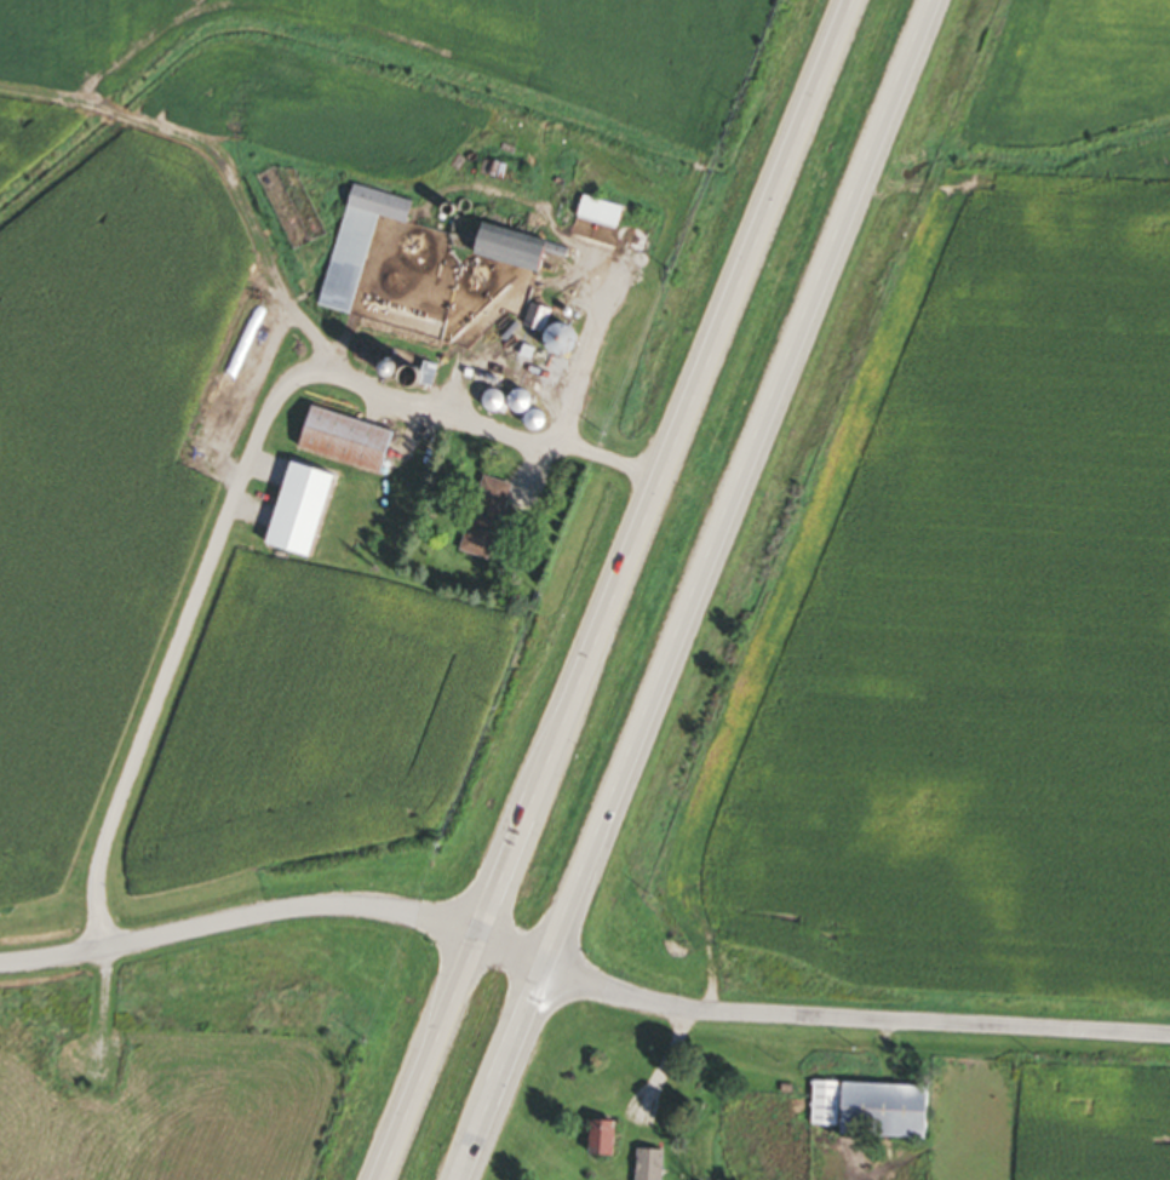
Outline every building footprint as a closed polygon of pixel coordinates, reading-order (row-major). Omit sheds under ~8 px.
[(317,310),(349,317),(372,219),(401,226),(407,203),(345,188),(317,310)] [(570,221),(610,233),(617,209),(577,197),(570,221)] [(533,277),(541,246),(467,225),(458,255),(533,277)] [(533,327),(533,356),(561,356),(561,327),(533,327)] [(290,452),(380,477),(392,434),(302,409),(290,452)] [(300,561),(324,478),(280,466),(256,549),(300,561)] [(507,486),(475,478),(454,554),(486,562),(507,486)] [(921,1089),(809,1085),(807,1129),(834,1130),(834,1139),(919,1143),(921,1089)] [(589,1160),(607,1160),(607,1125),(589,1125),(589,1160)] [(631,1153),(631,1179),(659,1179),(659,1153),(631,1153)]
